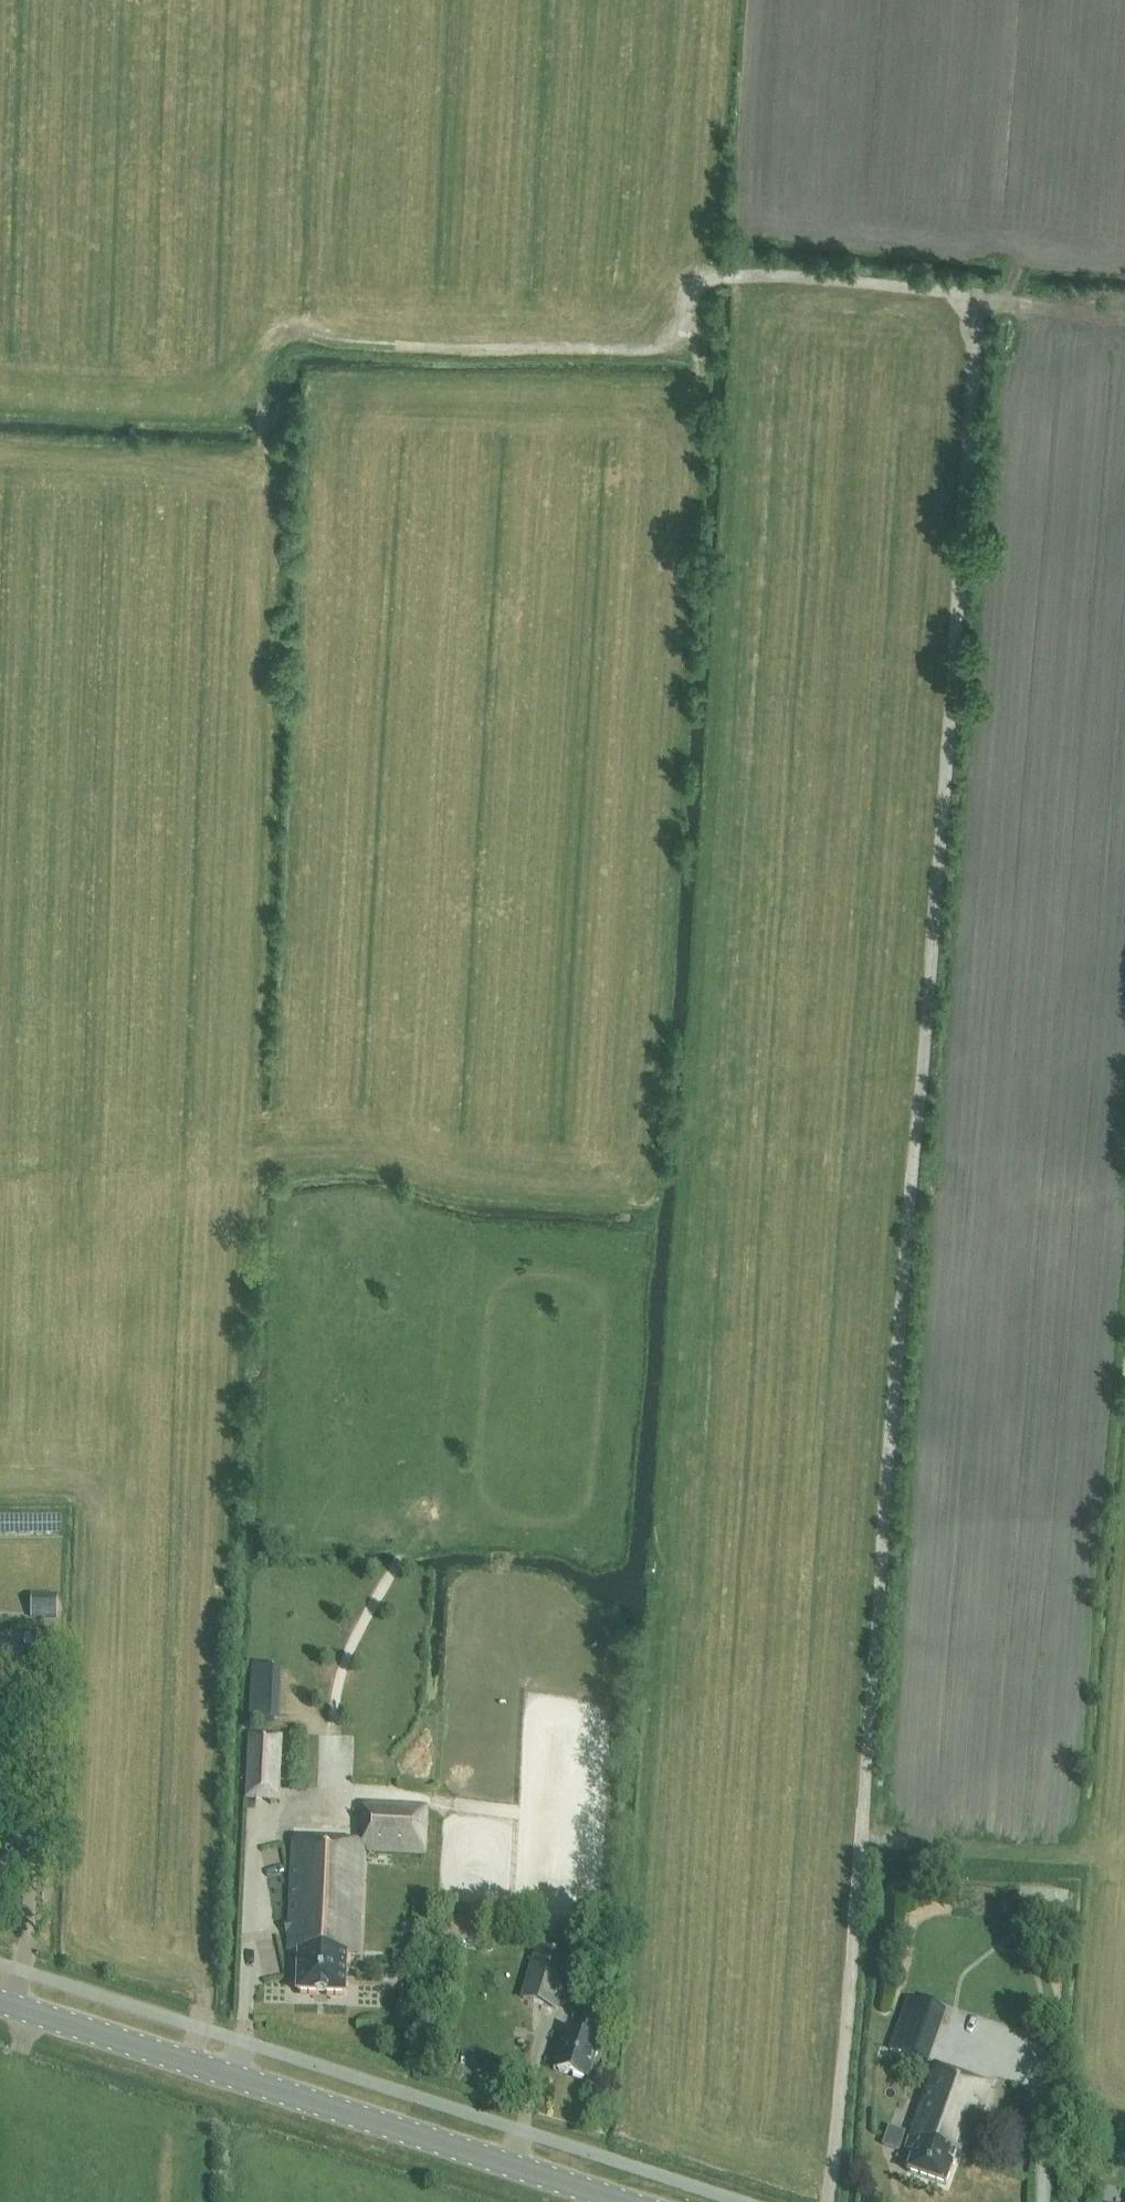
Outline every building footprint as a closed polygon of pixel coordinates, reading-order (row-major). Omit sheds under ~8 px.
[(57,1620),(59,1594),(42,1593),(40,1619),(57,1620)] [(249,1720),(279,1721),(281,1669),(251,1668),(249,1720)] [(280,1802),(284,1734),(249,1732),(245,1800),(280,1802)] [(424,1854),(426,1808),(364,1804),(362,1844),(293,1841),(289,1953),(300,1953),(299,1993),(345,1995),(347,1955),(359,1956),(363,1851),(424,1854)] [(558,2010),(573,1960),(535,1948),(520,1999),(558,2010)] [(405,1953),(392,1953),(392,1970),(404,1971),(405,1953)] [(925,2062),(943,2011),(909,1999),(891,2050),(925,2062)] [(588,2079),(599,2043),(589,2040),(595,2021),(582,2017),(576,2036),(569,2034),(565,2044),(564,2043),(561,2052),(559,2052),(554,2068),(588,2079)] [(914,2152),(907,2172),(946,2185),(957,2155),(965,2158),(990,2086),(971,2080),(972,2077),(935,2064),(906,2149),(914,2152)] [(890,2127),(884,2145),(900,2151),(906,2133),(890,2127)]
